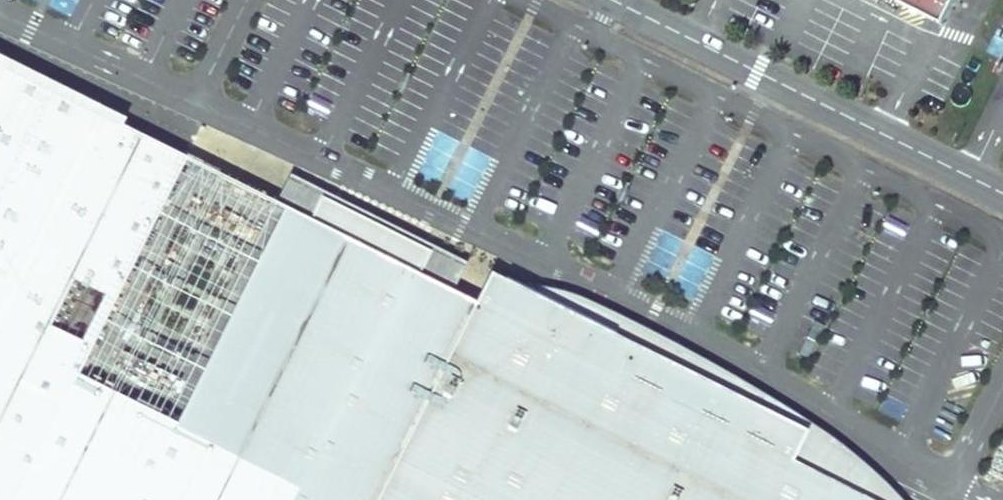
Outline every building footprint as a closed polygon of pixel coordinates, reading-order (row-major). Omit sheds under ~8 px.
[(942,24),(954,0),(893,0),(942,24)] [(0,68),(0,499),(872,499),(790,459),(805,430),(667,362),(653,391),(565,348),(580,319),(488,274),(473,303),(416,274),(427,251),(318,197),(307,220),(242,188),(135,403),(75,373),(181,158),(0,68)] [(242,188),(181,158),(75,373),(135,403),(242,188)] [(667,362),(580,319),(565,348),(653,391),(667,362)]
